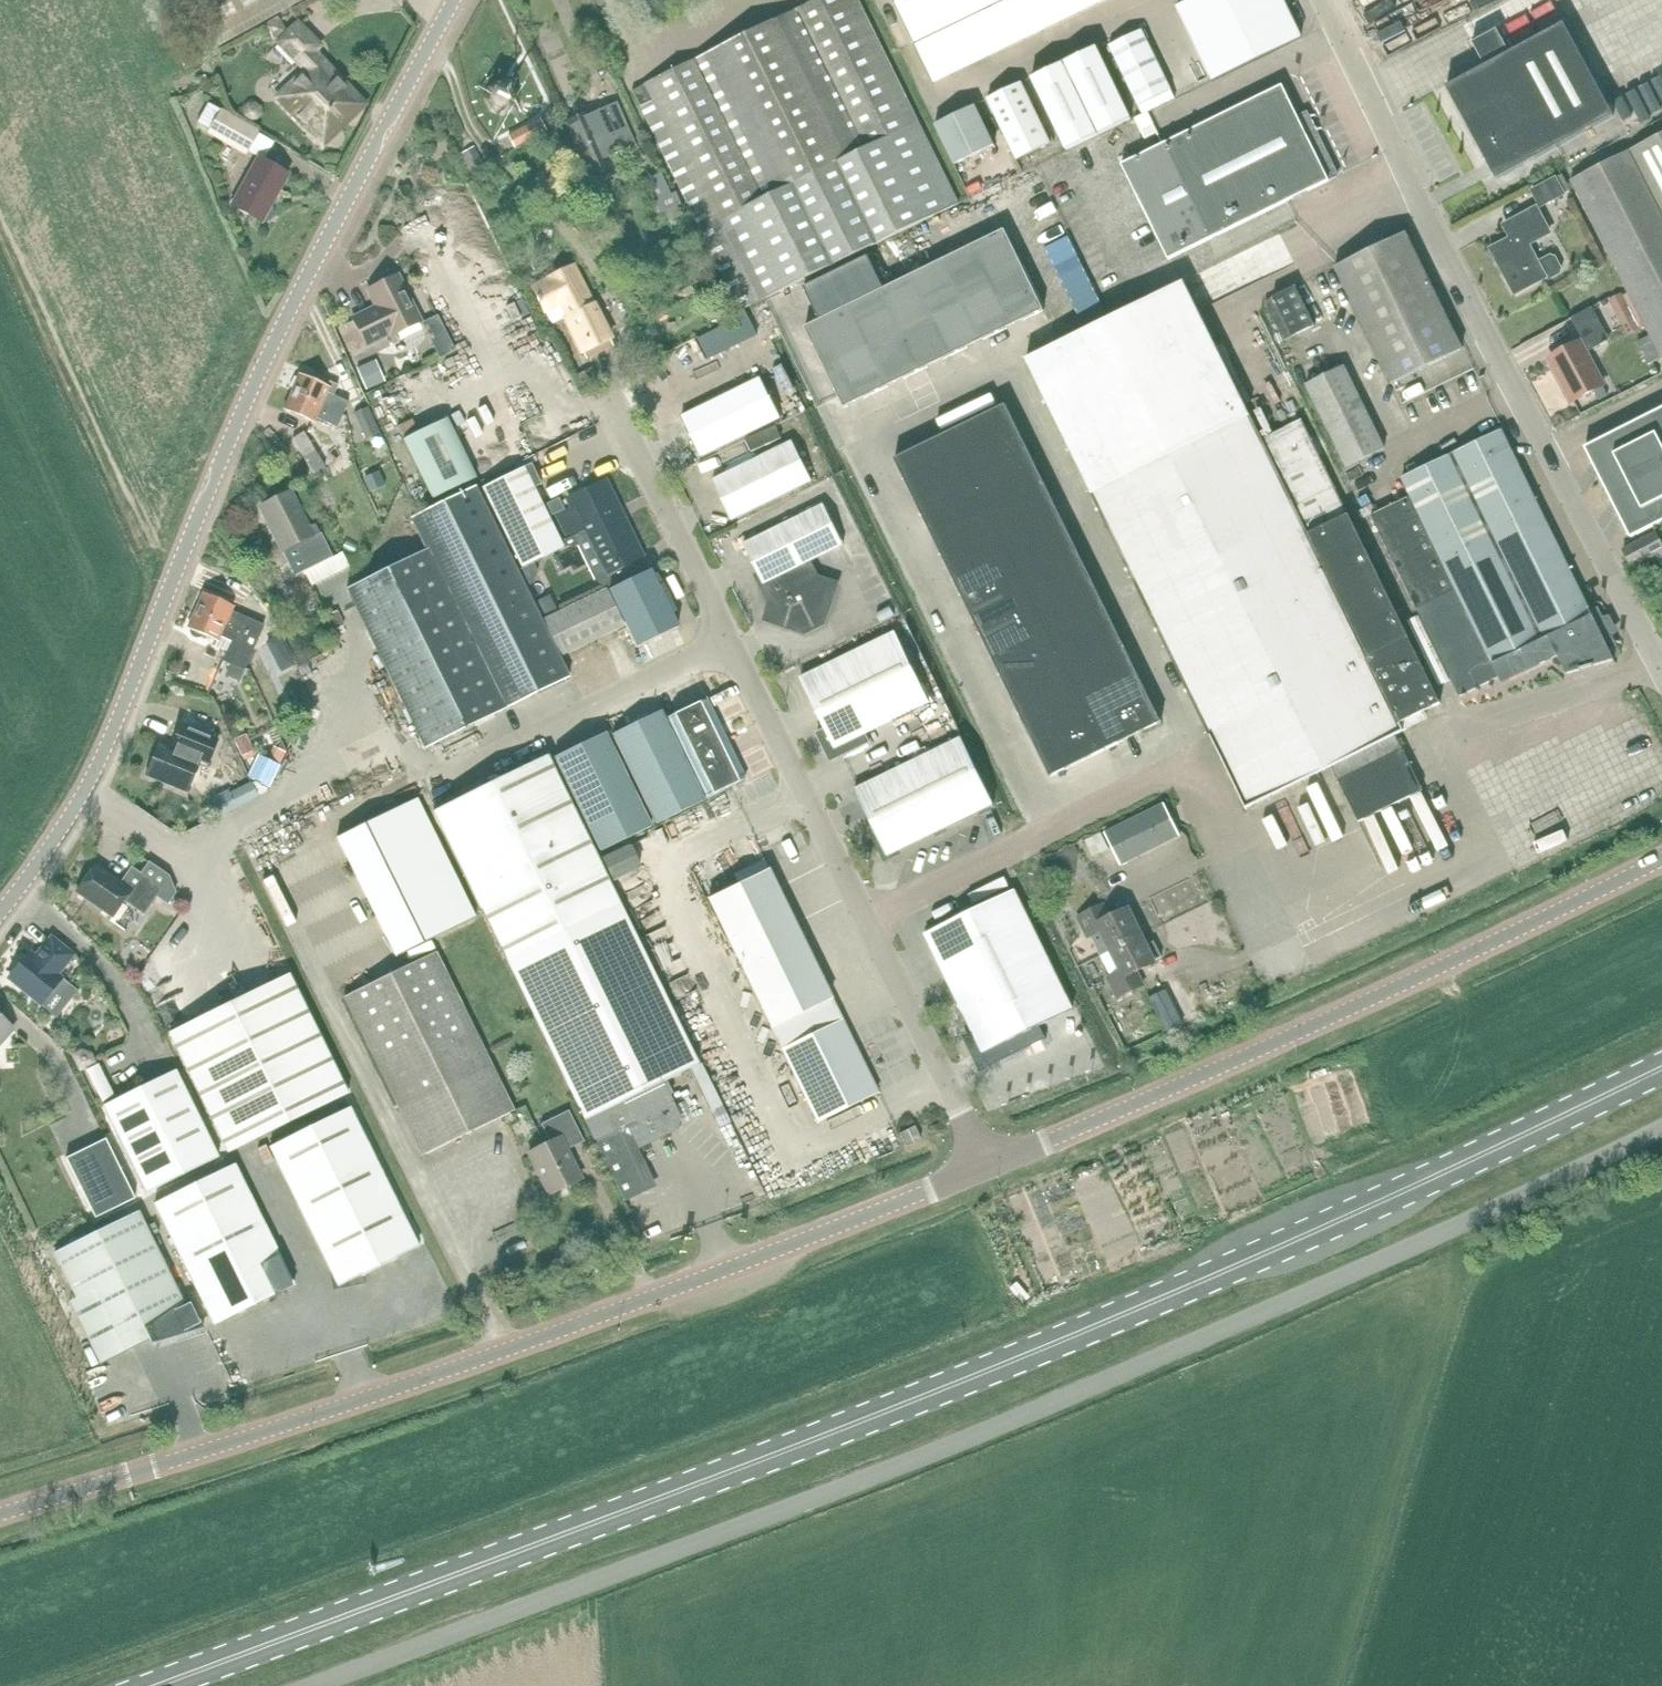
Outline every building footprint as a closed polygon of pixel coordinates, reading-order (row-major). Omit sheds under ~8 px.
[(300,0),(183,0),(212,49),(300,0)] [(920,126),(859,0),(823,0),(807,8),(687,66),(633,93),(641,107),(640,107),(741,313),(960,208),(920,126)] [(916,47),(934,38),(915,0),(903,0),(895,4),(916,47)] [(934,38),(952,30),(938,0),(915,0),(934,38)] [(952,30),(970,21),(960,0),(938,0),(952,30)] [(970,21),(988,12),(982,0),(960,0),(970,21)] [(988,12),(1006,3),(1005,0),(982,0),(988,12)] [(1024,40),(1042,32),(1027,0),(1013,0),(1006,3),(1024,40)] [(1061,23),(1050,0),(1027,0),(1042,32),(1061,23)] [(1079,14),(1072,0),(1050,0),(1061,23),(1079,14)] [(1097,5),(1094,0),(1072,0),(1079,14),(1097,5)] [(1231,3),(1229,0),(1192,0),(1177,7),(1186,25),(1231,3)] [(1283,0),(1237,0),(1231,3),(1240,24),(1284,3),(1283,0)] [(1419,6),(1417,0),(1363,0),(1368,14),(1381,9),(1386,20),(1419,6)] [(988,12),(1006,49),(1024,40),(1006,3),(988,12)] [(1196,45),(1240,24),(1231,3),(1186,25),(1196,45)] [(1293,20),(1284,3),(1240,24),(1248,41),(1293,20)] [(988,58),(1006,49),(988,12),(970,21),(988,58)] [(277,19),(266,26),(272,37),(284,31),(277,19)] [(1301,38),(1293,20),(1248,41),(1257,59),(1301,38)] [(970,67),(988,58),(970,21),(952,30),(970,67)] [(1205,63),(1248,41),(1240,24),(1196,45),(1205,63)] [(1485,67),(1446,87),(1496,180),(1614,116),(1564,24),(1509,53),(1497,30),(1472,43),(1485,67)] [(363,104),(321,62),(312,52),(318,46),(297,25),(278,43),(305,70),(277,99),(321,144),(363,104)] [(934,38),(952,75),(970,67),(952,30),(934,38)] [(1143,30),(1112,45),(1140,105),(1145,114),(1148,113),(1177,99),(1172,90),(1143,30)] [(934,84),(952,75),(934,38),(916,47),(934,84)] [(1213,81),(1257,59),(1248,41),(1205,63),(1213,81)] [(1096,47),(1032,78),(1067,151),(1131,119),(1096,47)] [(205,80),(200,89),(208,93),(213,84),(205,80)] [(989,99),(1019,160),(1052,143),(1023,82),(989,99)] [(514,89),(501,84),(489,89),(485,102),(490,114),(502,118),(515,113),(519,101),(514,89)] [(1168,259),(1209,240),(1286,202),(1337,176),(1306,112),(1297,117),(1283,86),(1162,145),(1123,165),(1168,259)] [(207,102),(196,122),(210,129),(212,125),(232,136),(251,147),(259,131),(207,102)] [(565,124),(590,179),(613,168),(608,158),(620,152),(623,158),(637,152),(616,104),(589,116),(588,113),(565,124)] [(935,125),(954,165),(994,146),(975,106),(935,125)] [(1145,114),(1135,119),(1145,139),(1158,133),(1148,113),(1145,114)] [(540,119),(509,135),(516,147),(547,131),(540,119)] [(1627,154),(1661,221),(1661,136),(1627,154)] [(474,147),(462,154),(475,177),(487,171),(474,147)] [(1661,360),(1661,221),(1627,154),(1569,183),(1660,361),(1661,360)] [(261,223),(288,174),(258,157),(231,206),(261,223)] [(659,214),(681,204),(676,193),(670,195),(662,176),(650,182),(659,200),(654,202),(659,214)] [(1563,197),(1562,195),(1571,190),(1563,176),(1555,181),(1531,193),(1539,208),(1563,197)] [(1495,260),(1513,294),(1542,279),(1547,281),(1558,275),(1559,270),(1553,259),(1549,257),(1536,265),(1526,246),(1548,234),(1535,210),(1503,227),(1510,240),(1503,244),(1508,253),(1495,260)] [(964,249),(1004,330),(1044,310),(1004,229),(964,249)] [(1375,350),(1445,316),(1406,237),(1336,270),(1375,350)] [(964,349),(1004,330),(964,249),(924,268),(964,349)] [(869,256),(804,288),(820,320),(845,308),(885,288),(869,256)] [(924,369),(964,349),(924,268),(885,288),(924,369)] [(572,273),(535,291),(546,314),(562,306),(571,325),(568,327),(585,362),(612,348),(592,306),(589,307),(572,273)] [(376,308),(352,320),(365,348),(390,335),(392,340),(420,326),(396,279),(369,293),(376,308)] [(692,286),(682,291),(685,298),(695,294),(692,286)] [(1261,436),(1223,358),(1187,286),(1028,364),(1246,810),(1331,768),(1358,823),(1421,792),(1394,737),(1401,734),(1396,723),(1441,702),(1301,416),(1261,436)] [(1273,298),(1266,302),(1284,340),(1292,337),(1315,326),(1296,287),(1286,291),(1282,293),(1273,298)] [(885,389),(924,369),(885,288),(845,308),(885,389)] [(1583,343),(1550,361),(1572,404),(1592,394),(1601,389),(1602,388),(1585,355),(1585,354),(1602,344),(1598,335),(1605,332),(1592,307),(1571,319),(1583,343)] [(844,409),(885,389),(845,308),(820,320),(804,328),(844,409)] [(1461,350),(1460,348),(1445,316),(1375,350),(1392,384),(1461,350)] [(1635,319),(1621,326),(1626,336),(1640,328),(1635,319)] [(365,392),(381,385),(372,363),(356,370),(365,392)] [(1346,467),(1385,449),(1345,366),(1306,385),(1346,467)] [(598,381),(593,371),(577,379),(582,389),(598,381)] [(329,382),(327,387),(298,374),(291,392),(342,415),(348,402),(333,396),(338,386),(329,382)] [(760,378),(681,417),(701,457),(780,417),(761,378),(760,378)] [(493,391),(498,401),(516,393),(511,383),(493,391)] [(1601,389),(1592,394),(1597,402),(1606,397),(1601,389)] [(491,390),(465,402),(490,461),(516,450),(491,390)] [(337,428),(342,415),(291,392),(283,409),(314,423),(316,419),(337,428)] [(970,472),(1025,445),(1006,405),(950,432),(970,472)] [(366,439),(378,433),(380,432),(368,407),(354,414),(366,439)] [(1644,417),(1661,454),(1661,408),(1644,417)] [(1661,523),(1661,454),(1644,417),(1585,447),(1630,538),(1661,523)] [(447,418),(404,439),(433,497),(476,476),(447,418)] [(1597,606),(1589,608),(1502,430),(1405,477),(1414,496),(1372,517),(1418,610),(1422,608),(1463,692),(1501,674),(1506,681),(1559,655),(1567,674),(1614,660),(1610,653),(1617,647),(1597,606)] [(914,499),(970,472),(950,432),(894,459),(914,499)] [(313,474),(324,467),(341,456),(339,454),(335,447),(318,457),(303,433),(292,439),(313,474)] [(712,482),(731,519),(732,522),(812,482),(792,442),(712,482)] [(989,512),(1045,484),(1025,445),(970,472),(989,512)] [(533,490),(541,487),(531,466),(483,490),(523,569),(518,572),(526,587),(533,584),(537,573),(533,564),(563,549),(533,490)] [(933,539),(989,512),(970,472),(914,499),(933,539)] [(380,474),(365,481),(369,490),(385,483),(380,474)] [(584,531),(606,575),(640,558),(621,520),(619,521),(614,512),(616,511),(603,484),(569,501),(573,509),(556,518),(567,540),(584,531)] [(1009,551),(1064,524),(1045,484),(989,512),(1009,551)] [(526,587),(518,572),(477,489),(411,521),(426,551),(347,590),(426,748),(570,677),(526,587)] [(289,493),(261,506),(282,551),(294,576),(304,571),(310,568),(331,558),(315,524),(306,527),(289,493)] [(812,561),(844,545),(824,505),(744,545),(758,573),(754,575),(768,605),(763,621),(805,636),(826,625),(840,582),(819,576),(812,561)] [(953,579),(1009,551),(989,512),(933,539),(953,579)] [(1028,591),(1084,564),(1064,524),(1009,551),(1028,591)] [(1659,533),(1623,550),(1634,568),(1655,558),(1661,570),(1661,538),(1659,533)] [(972,619),(1028,591),(1009,551),(953,579),(972,619)] [(1047,631),(1103,604),(1084,564),(1028,591),(1047,631)] [(608,590),(636,648),(678,628),(650,570),(608,590)] [(545,619),(563,656),(623,626),(605,589),(545,619)] [(992,658),(1047,631),(1028,591),(972,619),(992,658)] [(265,626),(232,611),(234,606),(203,592),(195,610),(259,638),(265,626)] [(551,600),(537,607),(543,617),(556,610),(551,600)] [(1067,671),(1123,644),(1103,604),(1047,631),(1067,671)] [(242,675),(259,638),(195,610),(187,628),(189,629),(190,633),(192,636),(196,638),(200,637),(203,635),(217,641),(215,647),(226,652),(221,665),(242,675)] [(335,611),(323,617),(330,631),(342,625),(335,611)] [(1011,698),(1067,671),(1047,631),(992,658),(1011,698)] [(832,762),(844,756),(871,743),(867,735),(932,704),(896,632),(801,679),(827,731),(818,735),(832,762)] [(274,658),(288,651),(280,636),(266,644),(274,658)] [(1086,711),(1142,683),(1123,644),(1067,671),(1086,711)] [(1031,738),(1086,711),(1067,671),(1011,698),(1031,738)] [(1086,711),(1106,750),(1162,723),(1142,683),(1086,711)] [(747,780),(721,725),(708,697),(666,716),(705,800),(747,780)] [(1050,778),(1106,750),(1086,711),(1031,738),(1050,778)] [(658,826),(703,804),(660,713),(615,734),(658,826)] [(160,744),(147,775),(188,792),(200,762),(208,766),(219,740),(182,725),(172,749),(160,744)] [(604,851),(654,825),(607,732),(557,757),(604,851)] [(245,733),(233,739),(240,754),(252,749),(245,733)] [(889,857),(996,805),(963,738),(856,790),(889,857)] [(508,961),(620,905),(596,855),(550,759),(549,756),(485,788),(485,789),(436,814),(508,961)] [(269,787),(279,767),(260,758),(251,778),(269,787)] [(251,782),(229,793),(237,808),(258,797),(251,782)] [(401,958),(434,941),(480,918),(418,800),(339,840),(401,958)] [(1121,867),(1181,836),(1163,802),(1103,832),(1121,867)] [(1045,859),(1042,878),(1074,883),(1078,855),(1074,848),(1066,848),(1058,855),(1045,859)] [(877,1092),(768,870),(763,860),(733,875),(738,884),(709,899),(819,1120),(877,1092)] [(141,875),(130,868),(120,883),(95,865),(76,892),(113,917),(122,903),(126,902),(144,914),(154,899),(164,907),(173,894),(167,878),(148,865),(141,875)] [(1015,891),(926,935),(985,1054),(1074,1010),(1015,891)] [(1142,936),(1127,908),(1112,916),(1105,902),(1076,916),(1085,934),(1098,928),(1110,952),(1142,936)] [(699,1064),(620,905),(508,961),(597,1141),(624,1196),(649,1184),(634,1152),(637,1145),(680,1124),(682,1116),(675,1102),(665,1082),(699,1064)] [(1153,941),(1146,945),(1142,936),(1110,952),(1117,967),(1119,971),(1106,978),(1114,995),(1117,1000),(1144,986),(1136,971),(1154,962),(1154,960),(1161,956),(1153,941)] [(30,953),(8,979),(40,1005),(61,979),(57,975),(73,956),(51,937),(35,957),(30,953)] [(423,1154),(514,1109),(439,954),(347,999),(423,1154)] [(347,1094),(289,975),(169,1033),(228,1153),(347,1094)] [(1168,990),(1152,999),(1169,1032),(1185,1024),(1168,990)] [(163,994),(143,1004),(152,1021),(172,1011),(163,994)] [(0,1019),(0,1044),(12,1030),(0,1019)] [(95,1064),(89,1052),(83,1050),(72,1056),(79,1072),(95,1064)] [(104,1105),(147,1193),(218,1158),(175,1070),(104,1105)] [(418,1247),(394,1198),(349,1108),(270,1147),(283,1174),(304,1181),(297,1203),(331,1273),(334,1288),(364,1282),(363,1276),(396,1260),(395,1258),(418,1247)] [(567,1145),(578,1140),(584,1137),(571,1111),(546,1123),(554,1138),(529,1150),(550,1195),(584,1179),(567,1145)] [(906,1146),(921,1139),(914,1127),(899,1134),(906,1146)] [(135,1199),(105,1139),(66,1159),(95,1218),(135,1199)] [(748,1170),(753,1182),(782,1169),(777,1156),(748,1170)] [(251,1200),(251,1198),(234,1164),(154,1204),(214,1325),(239,1312),(239,1313),(269,1299),(269,1298),(294,1285),(279,1256),(258,1249),(265,1228),(244,1221),(251,1200)] [(202,1328),(188,1299),(183,1302),(138,1212),(54,1253),(77,1299),(69,1303),(99,1364),(126,1353),(149,1341),(151,1344),(202,1328)]
